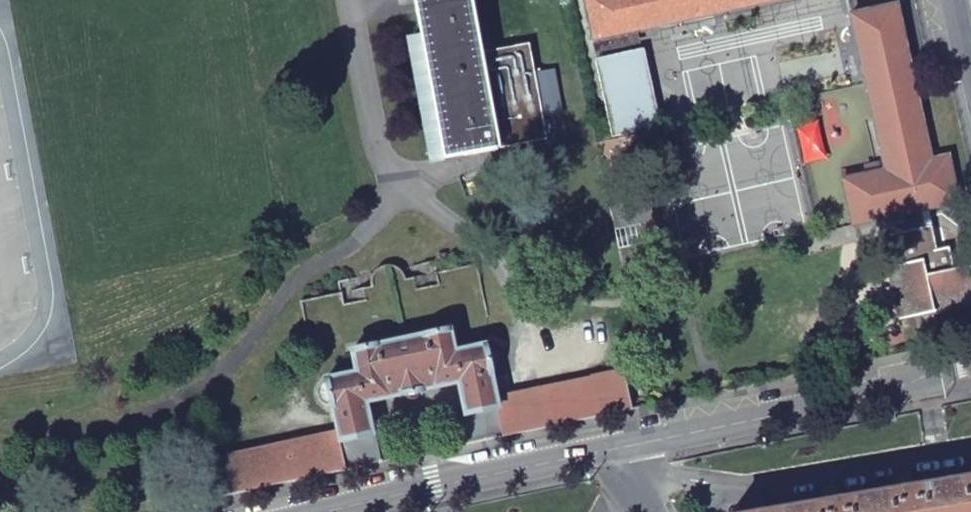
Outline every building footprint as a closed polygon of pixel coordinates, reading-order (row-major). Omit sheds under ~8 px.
[(531,41),(482,51),(473,0),(415,0),(418,13),(422,36),(433,92),(446,157),(549,137),(545,113),(564,110),(555,67),(537,71),(531,41)] [(597,36),(648,26),(781,0),(590,0),(597,36)] [(902,6),(855,16),(869,80),(889,171),(847,179),(854,215),(856,224),(857,227),(907,217),(911,234),(895,237),(900,258),(905,257),(907,267),(896,269),(906,321),(935,315),(934,312),(970,305),(970,270),(969,270),(954,273),(950,252),(938,254),(933,229),(927,231),(924,218),(924,214),(961,206),(951,159),(935,162),(920,91),(915,70),(902,6)] [(433,92),(422,36),(411,38),(435,159),(440,158),(446,157),(433,92)] [(661,113),(648,53),(642,54),(640,46),(602,55),(617,129),(656,121),(655,115),(661,113)] [(663,120),(661,113),(655,115),(656,121),(663,120)] [(648,188),(609,196),(626,275),(665,266),(648,188)] [(906,321),(896,269),(893,269),(903,322),(906,321)] [(934,312),(935,315),(941,314),(970,308),(970,305),(934,312)] [(222,511),(230,511),(341,480),(346,469),(382,461),(375,426),(371,427),(365,397),(459,378),(465,408),(461,409),(469,443),(632,408),(623,368),(591,375),(591,379),(525,393),(524,390),(496,396),(490,371),(492,370),(494,370),(495,369),(496,367),(497,366),(499,365),(499,364),(500,362),(500,360),(500,359),(499,357),(498,355),(497,354),(496,353),(495,352),(493,350),(491,350),(490,350),(488,350),(486,350),(485,344),(455,351),(451,329),(352,347),(357,371),(326,377),(327,382),(325,382),(323,384),(322,385),(321,386),(320,387),(319,389),(319,390),(318,392),(318,394),(318,395),(319,398),(319,399),(321,400),(322,401),(323,403),(325,404),(327,404),(328,405),(330,405),(332,405),(338,430),(305,438),(306,441),(241,455),(240,452),(210,458),(222,511)] [(943,482),(949,511),(970,511),(970,477),(943,482)] [(834,500),(836,511),(949,511),(943,482),(834,500)] [(781,509),(781,511),(836,511),(834,500),(781,509)]
